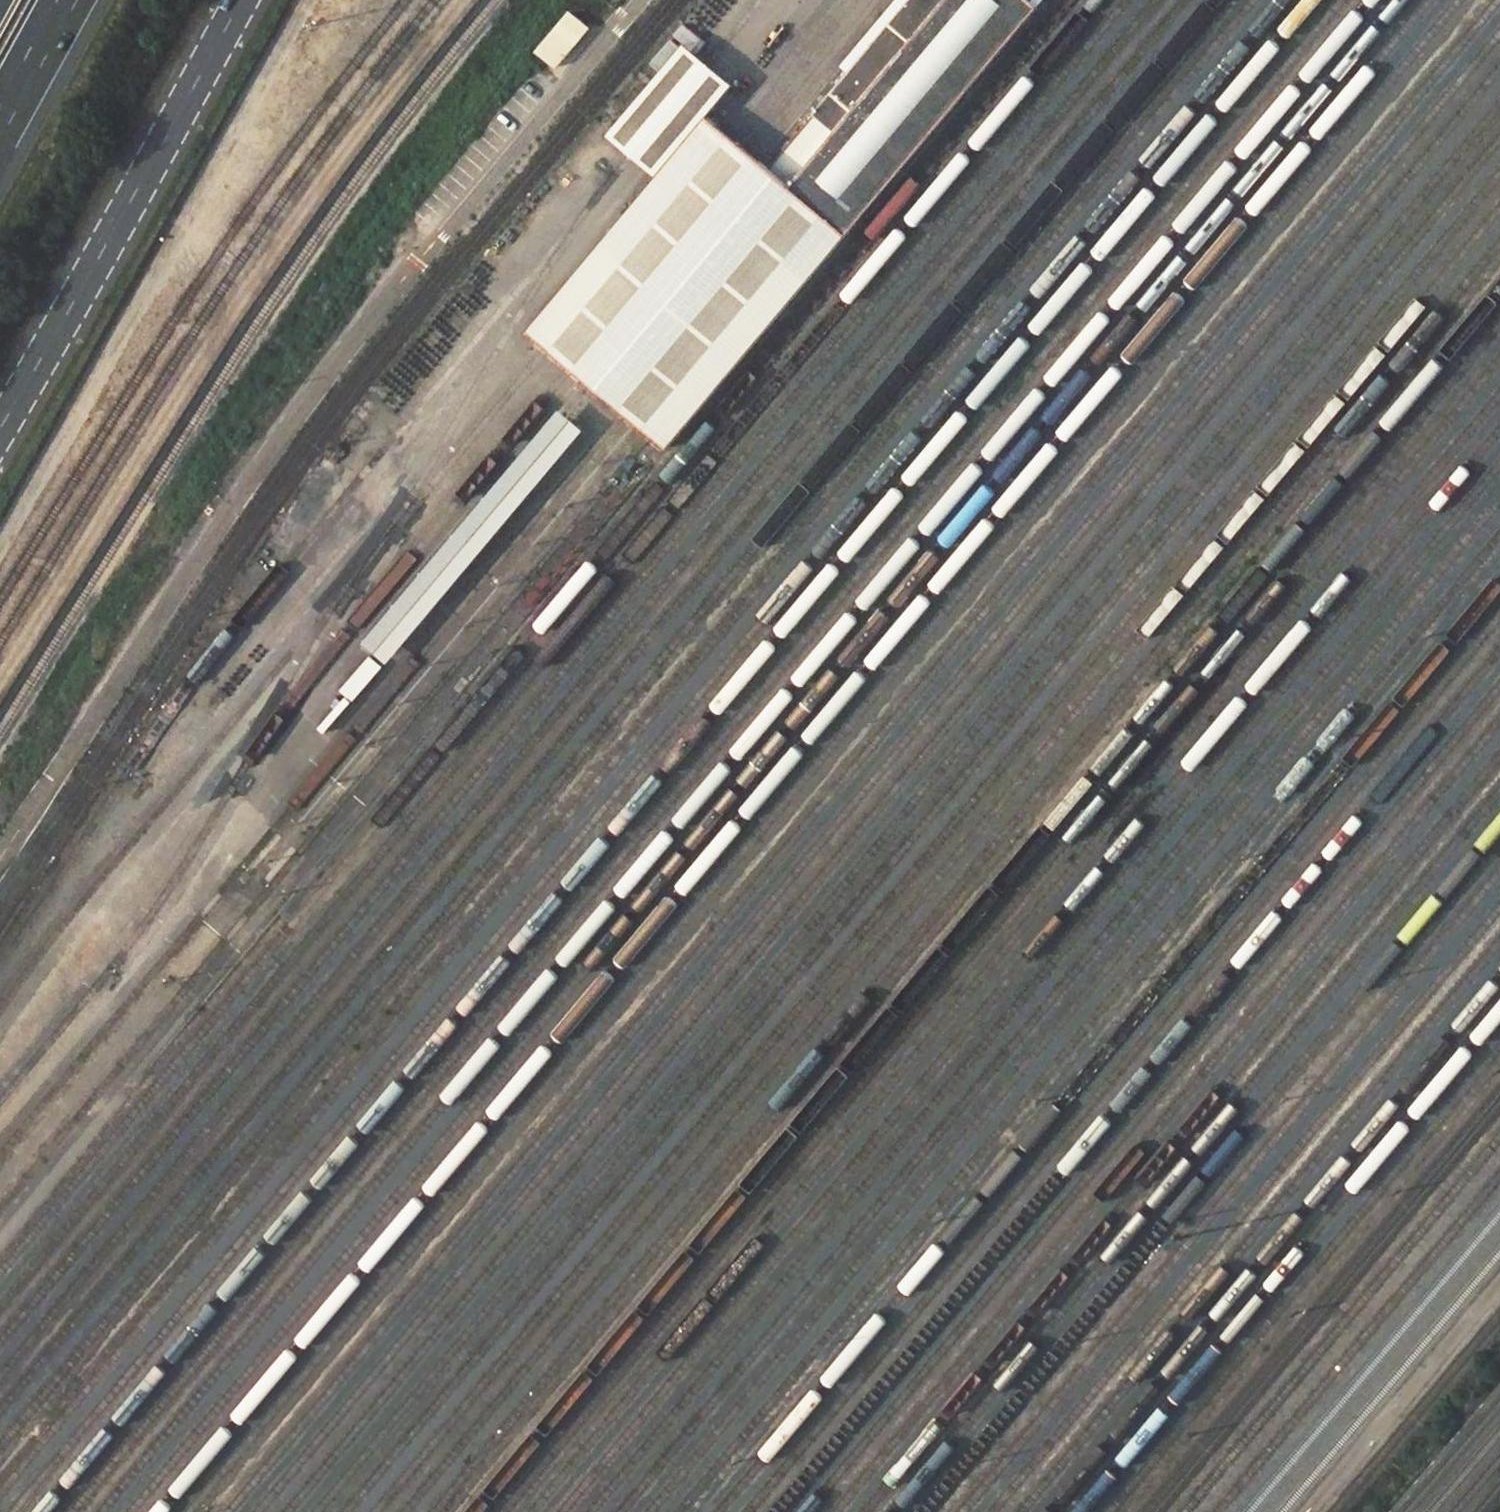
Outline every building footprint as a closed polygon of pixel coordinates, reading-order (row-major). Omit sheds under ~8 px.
[(532,328),(554,347),(575,365),(627,408),(656,433),(676,449),(1053,1),(1052,0),(907,0),(814,111),(816,112),(832,124),(786,179),(770,165),(752,151),(736,137),(711,116),(532,328)] [(568,9),(535,51),(557,68),(590,26),(568,9)] [(816,112),(770,165),(786,179),(832,124),(816,112)] [(558,407),(363,642),(388,662),(582,427),(558,407)]
